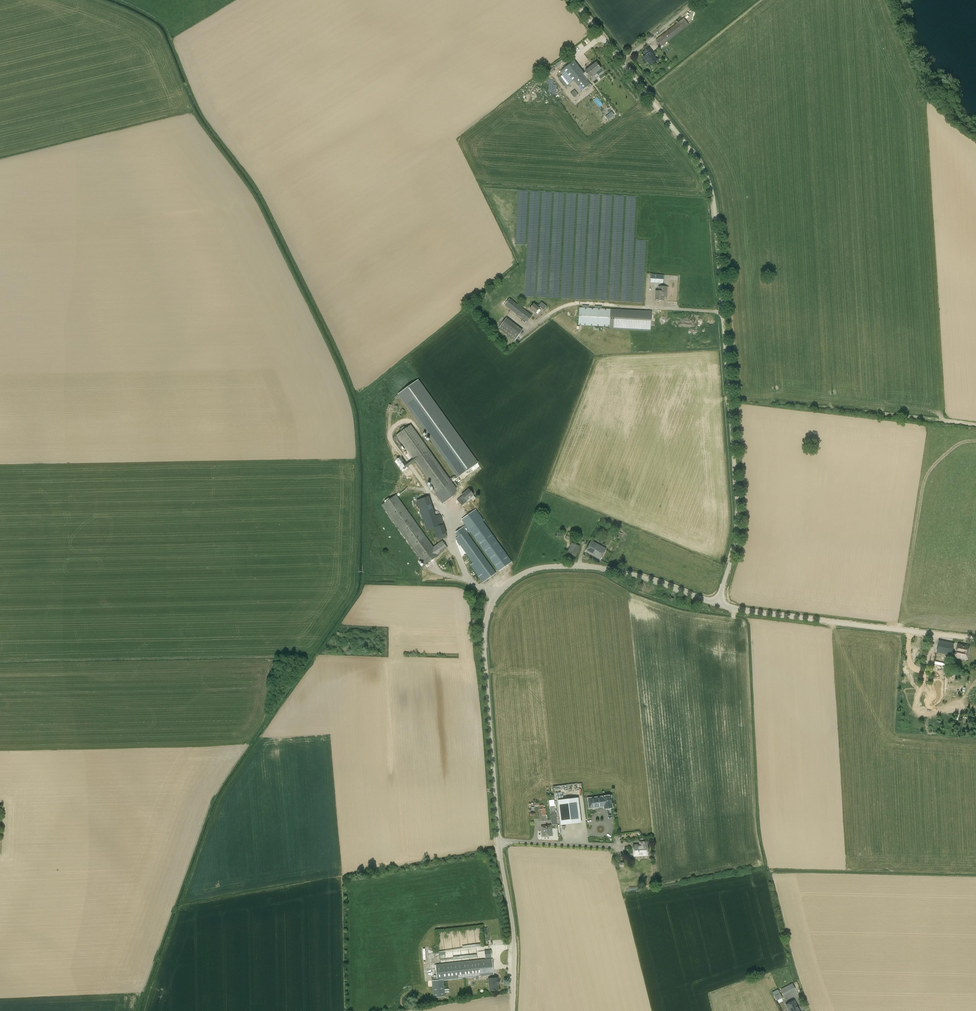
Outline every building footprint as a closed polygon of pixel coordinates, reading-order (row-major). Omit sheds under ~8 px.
[(689,25),(683,19),(656,40),(661,47),(689,25)] [(646,56),(643,58),(646,61),(647,61),(651,66),(657,60),(652,54),(653,53),(649,48),(643,52),(646,56)] [(562,75),(559,77),(557,75),(546,82),(576,121),(587,113),(566,87),(570,84),(574,81),(592,104),(601,97),(587,79),(589,77),(590,78),(595,74),(590,67),(585,71),(585,72),(583,73),(574,61),(560,72),(562,75)] [(596,63),(590,67),(595,74),(601,69),(596,63)] [(650,283),(663,283),(663,275),(650,275),(650,283)] [(658,292),(655,292),(655,301),(663,301),(664,298),(667,298),(667,287),(659,287),(658,292)] [(532,316),(510,299),(504,305),(527,323),(532,316)] [(534,304),(530,309),(535,314),(539,309),(534,304)] [(652,312),(611,310),(580,308),(579,325),(609,327),(609,329),(651,331),(652,312)] [(522,331),(506,318),(498,328),(514,341),(522,331)] [(418,380),(398,394),(458,478),(478,463),(418,380)] [(457,489),(452,482),(410,425),(396,435),(434,488),(433,489),(436,493),(435,493),(442,504),(443,503),(456,494),(457,489)] [(462,496),(461,497),(457,500),(462,506),(467,502),(467,501),(474,495),(469,490),(462,496)] [(442,541),(433,547),(396,495),(381,506),(425,566),(439,556),(439,555),(448,548),(442,541)] [(447,537),(444,525),(441,516),(436,517),(432,504),(429,496),(416,501),(423,520),(426,531),(433,529),(437,540),(447,537)] [(476,510),(461,520),(499,573),(513,563),(483,521),(484,520),(476,510)] [(483,583),(485,581),(496,574),(467,532),(465,530),(463,527),(455,533),(458,537),(455,539),(459,545),(472,563),(470,565),(483,583)] [(591,541),(585,552),(600,560),(606,549),(591,541)] [(580,547),(572,543),(568,552),(567,552),(563,561),(569,563),(573,555),(576,556),(580,547)] [(939,640),(936,653),(950,656),(951,656),(951,657),(955,658),(956,657),(967,660),(969,647),(958,645),(956,653),(952,652),(954,643),(939,640)] [(611,796),(588,798),(589,809),(604,807),(604,809),(612,808),(611,796)] [(567,827),(567,825),(581,823),(578,798),(558,801),(561,825),(562,825),(562,828),(567,827)] [(552,836),(551,825),(541,826),(542,837),(552,836)] [(639,842),(639,846),(640,856),(648,856),(647,842),(639,842)] [(435,965),(436,965),(430,966),(430,962),(433,962),(432,956),(429,956),(429,954),(422,955),(423,966),(425,981),(432,981),(433,998),(445,997),(444,981),(475,977),(476,979),(476,980),(478,979),(479,978),(479,977),(494,975),(492,958),(435,965)] [(499,990),(498,978),(488,979),(489,991),(499,990)] [(784,995),(795,989),(792,983),(781,989),(784,995)] [(794,1001),(786,1005),(788,1010),(799,1010),(794,1001)]
